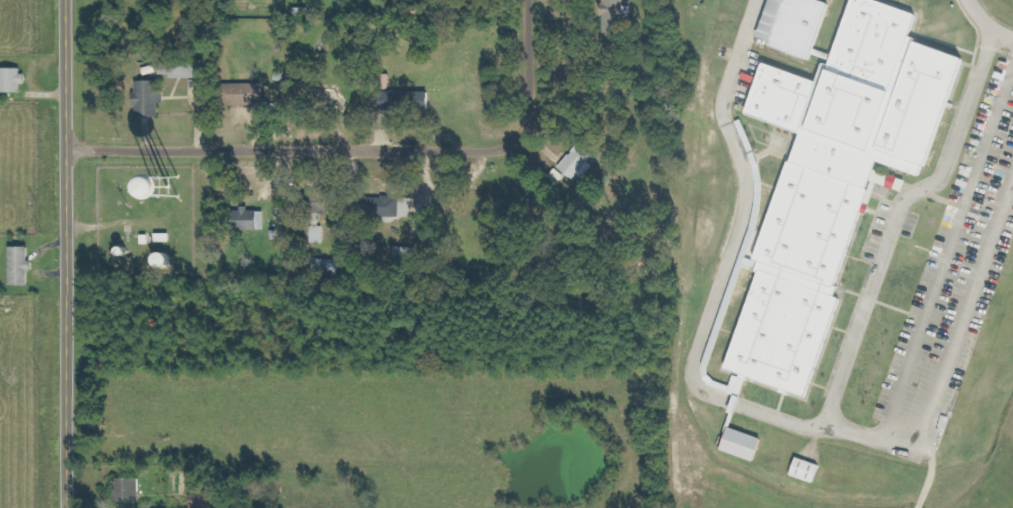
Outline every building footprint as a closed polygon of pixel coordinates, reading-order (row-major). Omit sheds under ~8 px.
[(605,33),(627,33),(626,0),(604,0),(605,33)] [(809,398),(840,300),(835,298),(838,288),(839,288),(879,163),(927,178),(950,107),(953,108),(968,60),(910,41),(918,14),(873,0),(850,0),(829,65),(822,63),(816,81),(761,63),(744,115),(795,132),(751,268),(757,270),(724,371),(809,398)] [(814,60),(816,55),(827,58),(828,53),(818,50),(832,4),(819,0),(768,0),(759,30),(771,33),(767,46),(814,60)] [(26,93),(26,86),(30,85),(29,70),(0,70),(0,82),(4,81),(4,93),(26,93)] [(162,82),(139,81),(138,118),(166,118),(166,93),(162,93),(162,82)] [(236,106),(270,105),(270,84),(236,85),(236,106)] [(432,93),(377,91),(377,110),(432,111),(432,93)] [(588,158),(571,150),(560,172),(577,180),(588,158)] [(415,218),(415,198),(371,197),(370,216),(415,218)] [(265,230),(264,209),(241,210),(241,212),(230,212),(230,231),(265,230)] [(324,226),(313,226),(313,240),(324,240),(324,226)] [(34,286),(34,272),(38,272),(38,262),(34,262),(34,248),(14,248),(15,286),(34,286)] [(761,439),(728,428),(720,450),(753,461),(761,439)] [(818,484),(822,465),(796,458),(791,477),(818,484)] [(115,502),(138,502),(138,479),(116,479),(115,502)]
